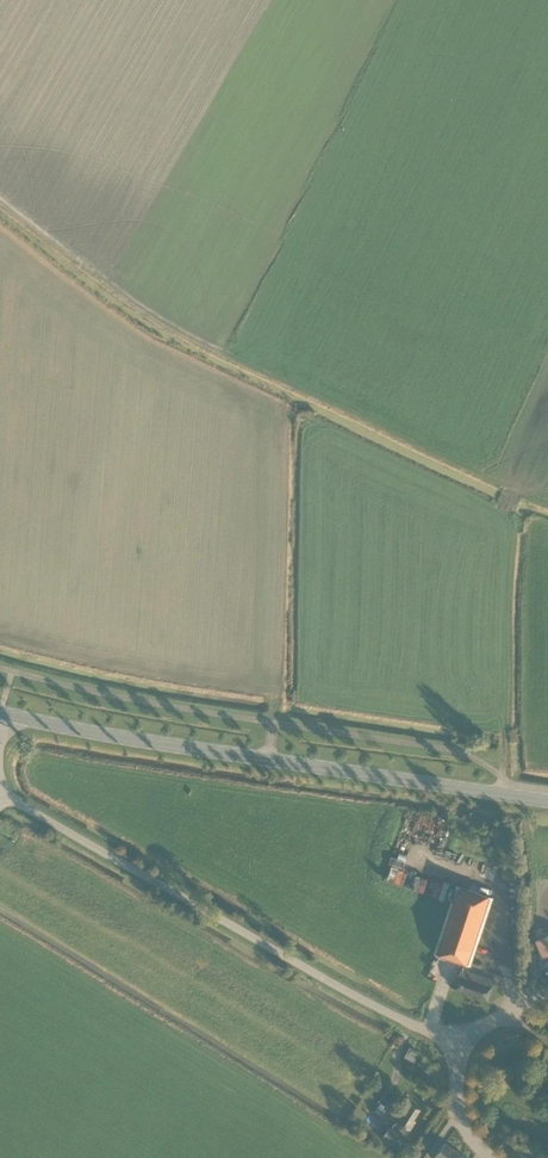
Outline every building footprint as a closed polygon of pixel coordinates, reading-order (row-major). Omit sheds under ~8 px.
[(455,988),(488,999),(495,980),(468,971),(494,897),(457,884),(434,952),(465,963),(463,969),(461,969),(455,988)] [(407,1055),(414,1059),(419,1051),(411,1047),(407,1055)] [(402,1097),(387,1088),(382,1095),(388,1099),(397,1105),(402,1097)] [(374,1109),(380,1113),(388,1099),(382,1095),(374,1109)] [(414,1119),(421,1108),(410,1101),(393,1127),(390,1125),(389,1126),(382,1121),(378,1127),(386,1132),(383,1136),(398,1146),(405,1135),(405,1134),(408,1128),(410,1129),(416,1120),(414,1119)] [(434,1157),(450,1157),(456,1150),(445,1142),(434,1157)] [(450,1157),(467,1157),(456,1150),(450,1157)]
